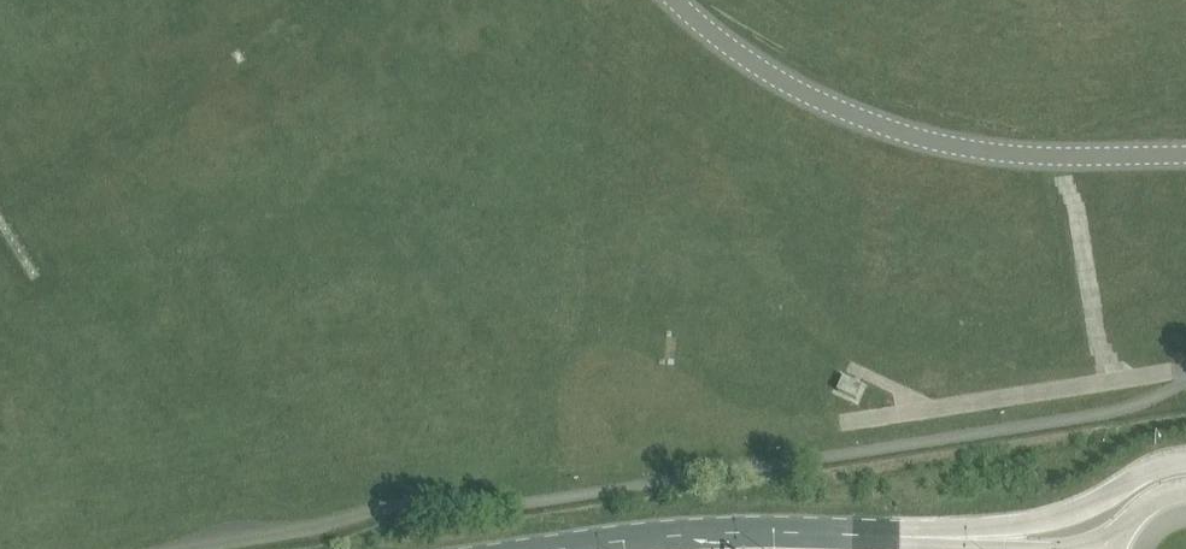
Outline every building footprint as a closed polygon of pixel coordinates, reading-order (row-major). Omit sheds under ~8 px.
[(863,387),(853,382),(844,378),(838,391),(857,400),(863,387)]
